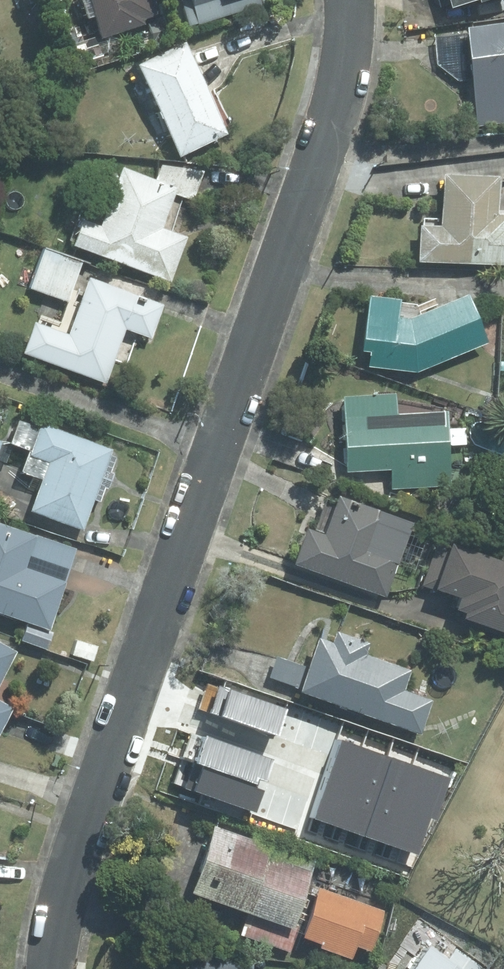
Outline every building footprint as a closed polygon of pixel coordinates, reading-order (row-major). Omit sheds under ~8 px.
[(156,14),(151,0),(82,0),(96,41),(142,26),(140,19),(156,14)] [(186,27),(259,4),(258,0),(178,0),(186,27)] [(445,9),(483,0),(443,0),(445,9)] [(458,28),(470,129),(503,125),(503,22),(458,28)] [(181,42),(131,66),(176,159),(226,135),(181,42)] [(85,197),(67,242),(166,281),(183,236),(160,226),(173,192),(189,200),(198,179),(161,163),(152,183),(115,168),(101,204),(85,197)] [(494,215),(496,179),(437,176),(434,227),(413,226),(412,259),(503,264),(503,215),(494,215)] [(27,291),(37,295),(63,304),(56,323),(31,314),(16,354),(104,386),(124,329),(152,339),(163,308),(135,298),(73,276),(78,262),(42,249),(37,263),(27,291)] [(466,297),(414,317),(396,316),(397,302),(365,299),(361,368),(413,372),(487,346),(466,297)] [(339,396),(340,473),(387,473),(387,487),(446,487),(446,413),(395,414),(394,396),(339,396)] [(45,464),(28,511),(81,530),(109,450),(56,431),(37,424),(25,457),(45,464)] [(320,536),(303,530),(291,563),(384,598),(412,522),(336,494),(320,536)] [(41,650),(45,652),(51,633),(47,632),(75,549),(0,523),(0,616),(25,624),(19,643),(41,650)] [(431,591),(455,599),(448,617),(502,636),(503,637),(503,564),(448,544),(445,552),(432,548),(418,587),(431,591)] [(328,643),(315,638),(305,668),(275,657),(266,681),(417,735),(429,702),(401,692),(408,671),(364,656),(368,644),(333,631),(328,643)] [(14,650),(0,643),(0,678),(14,650)] [(8,708),(0,704),(0,725),(8,708)] [(275,755),(261,749),(249,781),(239,778),(228,809),(302,836),(333,750),(284,732),(275,755)] [(210,824),(207,832),(184,899),(218,910),(219,906),(245,914),(238,934),(292,952),(296,938),(363,961),(381,910),(307,884),(315,860),(210,824)] [(455,950),(447,958),(430,943),(406,968),(476,968),(455,950)] [(251,963),(186,959),(186,968),(250,968),(251,963)]
